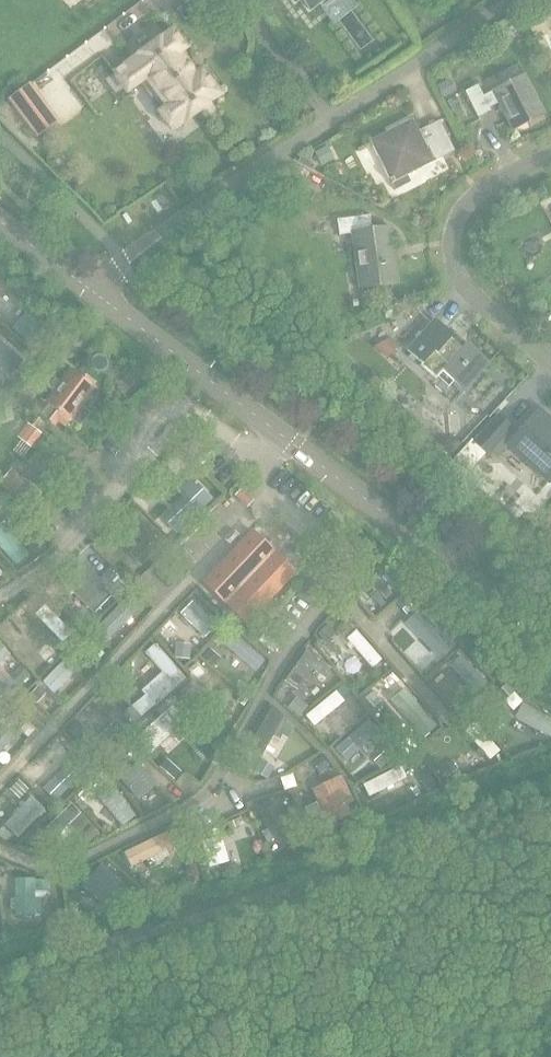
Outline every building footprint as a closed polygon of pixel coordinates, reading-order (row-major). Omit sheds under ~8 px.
[(309,10),(321,0),(325,6),(333,0),(301,0),(309,10)] [(123,65),(112,73),(126,91),(137,83),(144,78),(160,99),(153,104),(172,130),(180,123),(181,123),(213,99),(212,99),(219,94),(219,93),(201,69),(195,73),(179,51),(185,47),(171,29),(164,34),(132,58),(123,65)] [(512,129),(543,113),(523,75),(482,96),(477,85),(464,91),(477,116),(490,110),(488,107),(498,102),(512,129)] [(68,123),(24,83),(2,104),(49,142),(68,123)] [(438,120),(418,130),(412,119),(369,141),(394,190),(410,181),(405,170),(430,157),(432,161),(454,150),(438,120)] [(314,153),(321,164),(332,158),(326,147),(314,153)] [(286,190),(298,200),(308,188),(296,178),(286,190)] [(390,225),(371,228),(369,214),(337,218),(339,234),(352,232),(360,286),(397,281),(390,225)] [(11,328),(31,345),(45,329),(26,312),(11,328)] [(467,341),(461,348),(450,338),(453,335),(435,318),(407,349),(421,362),(419,364),(435,378),(441,370),(463,390),(489,361),(467,341)] [(0,341),(0,364),(16,348),(4,337),(0,341)] [(89,413),(82,407),(97,388),(71,369),(47,401),(44,399),(35,411),(48,421),(55,412),(69,423),(71,421),(79,427),(89,413)] [(549,481),(550,478),(550,417),(539,406),(507,443),(549,481)] [(473,441),(488,454),(513,425),(498,412),(473,441)] [(216,492),(185,461),(173,473),(203,504),(216,492)] [(26,511),(41,493),(11,467),(0,480),(0,485),(10,493),(8,495),(26,511)] [(167,541),(139,512),(126,525),(142,541),(129,553),(141,565),(154,553),(155,553),(167,541)] [(17,567),(27,558),(11,541),(15,538),(6,529),(3,532),(0,529),(0,548),(17,567)] [(251,529),(201,582),(247,626),(297,573),(251,529)] [(65,583),(95,613),(109,598),(104,593),(107,591),(82,566),(65,583)] [(43,604),(69,634),(78,626),(53,596),(43,604)] [(125,598),(96,627),(108,638),(113,633),(116,635),(121,630),(119,628),(136,610),(125,598)] [(180,613),(205,637),(216,625),(192,601),(180,613)] [(12,621),(38,650),(48,641),(22,612),(12,621)] [(452,644),(426,615),(416,624),(442,653),(452,644)] [(381,658),(356,630),(347,638),(372,667),(381,658)] [(223,642),(256,670),(265,660),(232,632),(223,642)] [(12,653),(0,640),(0,664),(12,653)] [(142,690),(145,694),(132,705),(141,715),(155,705),(186,677),(155,643),(144,652),(162,672),(142,690)] [(306,649),(285,680),(297,688),(312,667),(325,676),(332,667),(306,649)] [(72,653),(48,677),(57,686),(71,672),(79,679),(88,669),(72,653)] [(461,691),(485,667),(477,658),(461,673),(458,669),(449,677),(453,681),(452,681),(461,691)] [(181,696),(212,736),(227,724),(196,685),(181,696)] [(375,708),(382,717),(408,695),(400,686),(393,692),(391,689),(385,695),(387,697),(375,708)] [(306,715),(314,725),(344,700),(336,691),(306,715)] [(550,735),(550,717),(522,701),(515,714),(550,735)] [(294,726),(286,719),(283,717),(283,716),(270,709),(248,746),(262,754),(273,735),(280,739),(282,734),(287,737),(294,726)] [(143,721),(157,747),(177,735),(163,710),(143,721)] [(410,751),(438,726),(428,715),(401,741),(393,732),(387,738),(394,746),(393,747),(401,756),(408,750),(410,751)] [(96,738),(78,719),(67,729),(98,762),(129,733),(116,719),(96,738)] [(366,719),(332,749),(342,760),(375,730),(366,719)] [(499,750),(474,721),(464,729),(480,747),(476,751),(481,757),(485,754),(490,759),(499,750)] [(0,726),(0,747),(2,745),(9,751),(18,742),(1,726),(0,726)] [(80,760),(58,737),(50,745),(63,759),(59,763),(67,772),(80,760)] [(378,767),(395,761),(390,745),(372,752),(378,767)] [(261,756),(255,770),(276,778),(281,765),(275,763),(275,762),(261,756)] [(156,783),(138,762),(130,769),(124,761),(114,769),(111,765),(102,772),(109,780),(116,773),(138,799),(156,783)] [(363,784),(369,796),(406,777),(400,765),(363,784)] [(341,774),(312,789),(318,802),(316,803),(322,814),(323,813),(329,825),(352,813),(347,803),(354,800),(341,774)] [(8,787),(21,801),(31,791),(17,778),(8,787)] [(80,794),(111,827),(122,816),(105,798),(109,793),(96,779),(80,794)] [(45,809),(34,797),(25,806),(21,802),(16,807),(19,811),(0,830),(0,835),(10,844),(45,809)] [(276,843),(294,832),(277,802),(258,813),(267,828),(261,832),(267,842),(273,838),(276,843)] [(72,803),(47,827),(56,837),(68,825),(77,834),(90,822),(72,803)] [(228,861),(221,835),(219,836),(217,828),(212,830),(214,838),(202,841),(209,867),(228,861)] [(166,831),(124,852),(131,866),(146,859),(150,867),(161,862),(160,860),(169,856),(166,850),(173,846),(166,831)] [(82,885),(102,903),(121,881),(101,863),(82,885)] [(16,914),(41,913),(41,897),(35,897),(35,890),(52,890),(52,880),(36,880),(36,878),(16,878),(16,898),(10,898),(10,909),(16,909),(16,914)]
